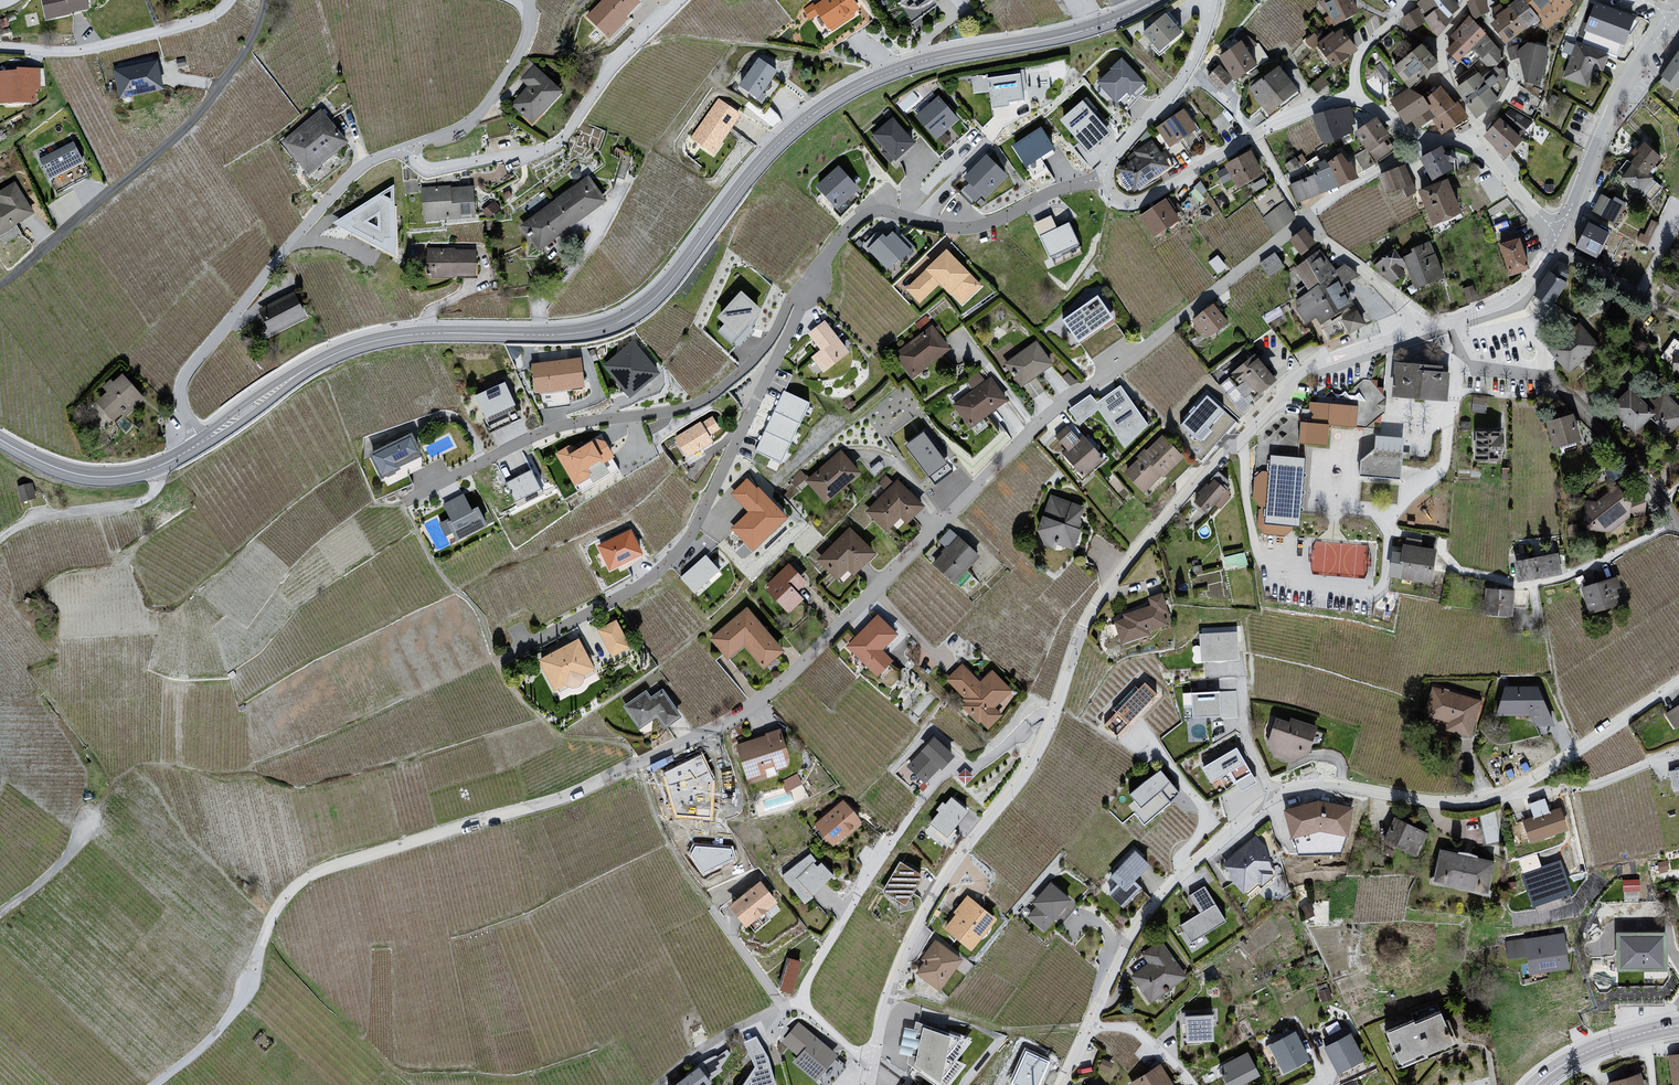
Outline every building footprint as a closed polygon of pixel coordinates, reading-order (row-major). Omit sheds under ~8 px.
[(59,22),(109,13),(106,0),(55,0),(59,22)] [(600,15),(625,36),(655,0),(613,0),(600,15)] [(803,13),(822,41),(860,14),(851,0),(821,0),(803,13)] [(1329,18),(1358,7),(1356,0),(1322,0),(1329,18)] [(1443,7),(1454,18),(1462,10),(1455,0),(1439,0),(1443,7)] [(1471,3),(1476,18),(1489,13),(1485,0),(1479,0),(1471,3)] [(1489,22),(1507,44),(1542,16),(1528,0),(1516,0),(1489,22)] [(1542,16),(1549,25),(1567,9),(1560,0),(1528,0),(1542,16)] [(1631,18),(1592,3),(1581,32),(1621,47),(1631,18)] [(1443,7),(1425,24),(1437,35),(1454,18),(1443,7)] [(1403,16),(1409,26),(1423,18),(1417,8),(1403,16)] [(1167,14),(1143,35),(1160,55),(1184,34),(1167,14)] [(1339,19),(1310,42),(1328,63),(1357,40),(1339,19)] [(1471,20),(1450,46),(1464,58),(1486,32),(1471,20)] [(1243,37),(1222,52),(1239,75),(1260,60),(1243,37)] [(1517,77),(1549,83),(1555,42),(1524,37),(1517,77)] [(1505,58),(1486,38),(1473,51),(1492,71),(1505,58)] [(1606,49),(1575,40),(1562,83),(1593,92),(1606,49)] [(1418,47),(1395,68),(1410,86),(1434,64),(1418,47)] [(765,52),(744,85),(769,101),(790,68),(765,52)] [(1655,85),(1674,99),(1678,93),(1678,55),(1678,54),(1655,85)] [(160,58),(114,67),(119,94),(165,86),(160,58)] [(1122,62),(1098,85),(1115,104),(1127,92),(1130,95),(1143,84),(1122,62)] [(1220,90),(1235,77),(1223,62),(1207,74),(1220,90)] [(1274,64),(1245,92),(1268,116),(1297,88),(1274,64)] [(52,65),(8,70),(11,102),(56,97),(52,65)] [(552,66),(521,113),(550,132),(581,85),(552,66)] [(1483,68),(1455,87),(1476,116),(1504,97),(1483,68)] [(1023,72),(971,79),(974,97),(990,94),(993,113),(1011,110),(1010,106),(1024,104),(1022,96),(1027,95),(1023,72)] [(1376,73),(1364,81),(1377,100),(1389,92),(1376,73)] [(1424,81),(1396,102),(1415,129),(1431,118),(1446,139),(1468,123),(1443,87),(1433,94),(1424,81)] [(939,100),(916,118),(936,142),(958,122),(939,100)] [(323,102),(287,138),(320,171),(356,134),(323,102)] [(1082,104),(1060,122),(1088,156),(1110,138),(1082,104)] [(718,105),(694,148),(724,166),(749,123),(718,105)] [(1196,110),(1169,129),(1190,160),(1217,141),(1196,110)] [(1338,110),(1314,124),(1324,142),(1348,128),(1338,110)] [(1508,113),(1486,136),(1508,158),(1531,135),(1508,113)] [(894,120),(872,138),(897,164),(916,146),(894,120)] [(1374,120),(1353,135),(1370,158),(1391,143),(1374,120)] [(1042,128),(1010,147),(1024,172),(1054,151),(1042,128)] [(87,136),(50,156),(62,177),(99,157),(87,136)] [(1643,142),(1619,178),(1641,193),(1665,157),(1643,142)] [(1158,144),(1116,171),(1129,192),(1172,166),(1158,144)] [(1447,144),(1427,154),(1437,172),(1456,163),(1447,144)] [(1346,149),(1290,179),(1302,202),(1359,173),(1346,149)] [(1247,153),(1214,173),(1235,207),(1268,187),(1247,153)] [(986,157),(964,179),(985,200),(1007,178),(986,157)] [(0,187),(0,210),(17,238),(62,210),(34,166),(0,187)] [(845,166),(821,192),(845,215),(870,190),(845,166)] [(539,247),(608,195),(589,170),(520,222),(539,247)] [(1384,179),(1392,200),(1413,191),(1405,170),(1384,179)] [(1451,173),(1417,188),(1435,228),(1469,213),(1451,173)] [(394,182),(335,229),(404,256),(394,182)] [(476,184),(423,186),(424,218),(477,216),(476,184)] [(1594,210),(1617,219),(1625,200),(1601,191),(1594,210)] [(1172,199),(1141,220),(1155,240),(1186,219),(1172,199)] [(1070,209),(1034,224),(1053,268),(1088,252),(1070,209)] [(1594,217),(1579,244),(1606,258),(1621,231),(1594,217)] [(1521,231),(1499,241),(1514,273),(1536,263),(1521,231)] [(884,238),(869,253),(887,272),(900,262),(902,265),(914,254),(903,238),(899,241),(893,235),(887,241),(884,238)] [(1432,241),(1400,255),(1415,288),(1447,274),(1432,241)] [(428,248),(429,277),(478,275),(478,247),(428,248)] [(1277,250),(1261,260),(1269,273),(1285,263),(1277,250)] [(1317,251),(1296,269),(1312,289),(1289,308),(1313,336),(1357,299),(1317,251)] [(947,254),(906,293),(920,307),(939,288),(963,310),(983,289),(947,254)] [(901,280),(906,285),(926,266),(921,261),(901,280)] [(1551,273),(1536,295),(1551,305),(1565,283),(1564,282),(1568,277),(1567,271),(1561,267),(1555,269),(1552,274),(1551,273)] [(740,292),(711,324),(733,345),(763,313),(740,292)] [(1105,292),(1068,319),(1085,342),(1122,315),(1105,292)] [(297,295),(264,313),(279,340),(312,322),(297,295)] [(1199,317),(1215,336),(1234,321),(1218,301),(1199,317)] [(1356,311),(1341,321),(1350,335),(1365,325),(1356,311)] [(1579,323),(1553,347),(1575,370),(1601,346),(1579,323)] [(825,324),(808,338),(822,354),(812,360),(825,377),(851,355),(825,324)] [(932,330),(895,357),(913,381),(952,352),(932,330)] [(1039,341),(1005,368),(1022,390),(1056,367),(1039,341)] [(633,344),(605,367),(631,399),(659,376),(633,344)] [(1258,345),(1234,366),(1258,394),(1282,374),(1258,345)] [(580,361),(532,367),(536,396),(584,390),(580,361)] [(1443,365),(1391,361),(1388,397),(1441,401),(1443,365)] [(969,378),(973,386),(984,381),(981,373),(969,378)] [(129,376),(92,406),(113,431),(150,402),(129,376)] [(1303,411),(1301,445),(1325,447),(1326,427),(1343,428),(1366,430),(1381,417),(1386,413),(1379,406),(1387,400),(1370,380),(1364,379),(1345,396),(1332,395),(1331,405),(1322,404),(1310,404),(1309,411),(1303,411)] [(1099,407),(1130,443),(1159,418),(1125,380),(1106,396),(1096,390),(1074,409),(1084,421),(1099,407)] [(1634,380),(1610,402),(1634,429),(1658,408),(1634,380)] [(990,381),(951,408),(970,430),(1008,403),(990,381)] [(506,385),(475,400),(491,435),(522,421),(506,385)] [(784,388),(757,451),(783,463),(811,400),(784,388)] [(1208,393),(1182,421),(1199,437),(1225,408),(1208,393)] [(721,407),(678,435),(689,453),(733,425),(721,407)] [(1574,416),(1546,424),(1553,452),(1582,443),(1574,416)] [(1075,417),(1049,445),(1084,478),(1110,450),(1075,417)] [(613,425),(569,456),(591,486),(635,455),(613,425)] [(1507,429),(1474,427),(1472,458),(1505,460),(1507,429)] [(928,428),(908,439),(928,474),(948,463),(928,428)] [(1164,430),(1126,468),(1150,492),(1188,454),(1164,430)] [(412,436),(369,457),(380,481),(399,472),(397,467),(421,456),(412,436)] [(1404,442),(1358,439),(1356,477),(1401,480),(1404,442)] [(840,453),(804,484),(826,506),(861,476),(840,453)] [(1259,509),(1257,529),(1264,536),(1285,538),(1293,533),(1293,530),(1300,531),(1307,459),(1270,455),(1269,474),(1262,473),(1254,479),(1253,501),(1259,509)] [(533,468),(507,479),(516,499),(542,488),(533,468)] [(748,509),(731,527),(755,549),(790,512),(749,474),(731,493),(748,509)] [(1217,476),(1199,500),(1216,513),(1234,489),(1217,476)] [(897,482),(864,516),(886,539),(901,521),(907,528),(924,509),(897,482)] [(1052,488),(1039,531),(1081,543),(1094,500),(1052,488)] [(1620,489),(1586,502),(1587,530),(1610,535),(1632,520),(1633,504),(1620,489)] [(475,491),(451,504),(466,533),(490,520),(475,491)] [(848,530),(816,563),(837,584),(848,573),(854,579),(877,556),(848,530)] [(954,530),(931,559),(960,581),(983,553),(954,530)] [(630,534),(597,550),(610,576),(643,560),(630,534)] [(1562,540),(1516,543),(1518,570),(1563,567),(1562,540)] [(1397,542),(1390,572),(1425,579),(1432,549),(1397,542)] [(1241,552),(1220,556),(1222,570),(1244,565),(1241,552)] [(789,566),(767,586),(769,590),(767,595),(789,617),(804,602),(797,595),(807,585),(789,566)] [(1617,580),(1583,589),(1591,617),(1624,606),(1617,580)] [(1155,603),(1122,614),(1131,639),(1177,623),(1165,587),(1152,592),(1155,603)] [(1515,591),(1485,589),(1483,617),(1513,619),(1515,591)] [(751,608),(709,647),(727,667),(749,646),(772,671),(792,653),(751,608)] [(882,611),(852,645),(886,674),(904,654),(893,645),(906,631),(882,611)] [(622,622),(545,665),(561,695),(639,651),(622,622)] [(1237,631),(1197,632),(1198,662),(1238,661),(1237,631)] [(967,661),(951,681),(998,720),(1026,687),(997,662),(985,676),(967,661)] [(1480,699),(1433,684),(1424,713),(1471,728),(1480,699)] [(1543,684),(1493,686),(1494,711),(1544,709),(1543,684)] [(651,687),(622,711),(642,735),(672,711),(651,687)] [(1136,687),(1114,716),(1127,726),(1149,698),(1136,687)] [(1229,690),(1189,692),(1190,724),(1230,723),(1229,690)] [(1665,704),(1677,729),(1678,728),(1678,697),(1665,704)] [(1319,737),(1274,725),(1266,754),(1311,766),(1319,737)] [(782,726),(742,740),(753,771),(793,758),(782,726)] [(935,728),(911,763),(937,780),(960,745),(935,728)] [(1234,746),(1202,766),(1221,797),(1253,778),(1234,746)] [(1666,759),(1673,791),(1678,789),(1678,756),(1666,759)] [(1155,765),(1131,791),(1145,803),(1169,778),(1155,765)] [(786,785),(802,781),(800,771),(783,776),(786,785)] [(852,787),(819,819),(844,845),(877,813),(852,787)] [(950,793),(931,820),(950,834),(969,806),(950,793)] [(1567,803),(1521,813),(1526,838),(1572,829),(1567,803)] [(1318,804),(1283,813),(1298,859),(1341,858),(1351,810),(1318,804)] [(1434,831),(1393,812),(1381,837),(1422,857),(1434,831)] [(1228,880),(1245,896),(1274,878),(1266,850),(1255,838),(1223,868),(1231,878),(1228,880)] [(819,843),(787,870),(812,899),(844,871),(819,843)] [(1499,859),(1438,849),(1432,881),(1494,891),(1499,859)] [(897,859),(885,891),(910,900),(922,868),(897,859)] [(1136,859),(1113,893),(1137,909),(1160,874),(1136,859)] [(1560,862),(1523,876),(1531,897),(1568,883),(1560,862)] [(768,873),(728,907),(754,936),(793,902),(768,873)] [(1052,877),(1026,911),(1054,932),(1079,898),(1052,877)] [(1641,889),(1640,878),(1624,878),(1624,890),(1641,889)] [(970,887),(949,919),(985,942),(1006,910),(970,887)] [(1180,928),(1192,945),(1227,925),(1205,890),(1189,899),(1200,915),(1180,928)] [(1669,936),(1616,935),(1620,974),(1673,975),(1669,936)] [(935,936),(915,968),(949,988),(968,956),(935,936)] [(1528,962),(1532,979),(1572,973),(1565,936),(1505,945),(1507,965),(1528,962)] [(1146,967),(1129,978),(1150,1005),(1187,980),(1162,944),(1141,960),(1146,967)] [(788,954),(780,986),(794,989),(802,957),(788,954)] [(1214,1016),(1183,1017),(1185,1045),(1215,1045),(1214,1016)] [(1415,1022),(1385,1032),(1402,1066),(1427,1057),(1430,1062),(1463,1050),(1442,1016),(1417,1025),(1415,1022)] [(982,1030),(928,1019),(915,1053),(965,1074),(983,1053),(968,1048),(982,1030)] [(798,1024),(780,1043),(797,1058),(791,1064),(817,1084),(838,1058),(798,1024)] [(1294,1033),(1268,1046),(1284,1075),(1312,1062),(1294,1033)] [(1351,1037),(1323,1048),(1338,1076),(1365,1063),(1351,1037)] [(743,1084),(776,1084),(770,1061),(761,1048),(757,1039),(745,1045),(755,1067),(743,1084)] [(678,1084),(712,1084),(709,1083),(722,1073),(719,1071),(730,1057),(727,1052),(715,1060),(713,1058),(695,1068),(697,1071),(678,1084)] [(1217,1068),(1226,1084),(1245,1084),(1260,1077),(1246,1054),(1217,1068)] [(1669,1058),(1673,1084),(1678,1084),(1678,1057),(1669,1058)] [(1128,1084),(1172,1084),(1160,1068),(1128,1084)]
